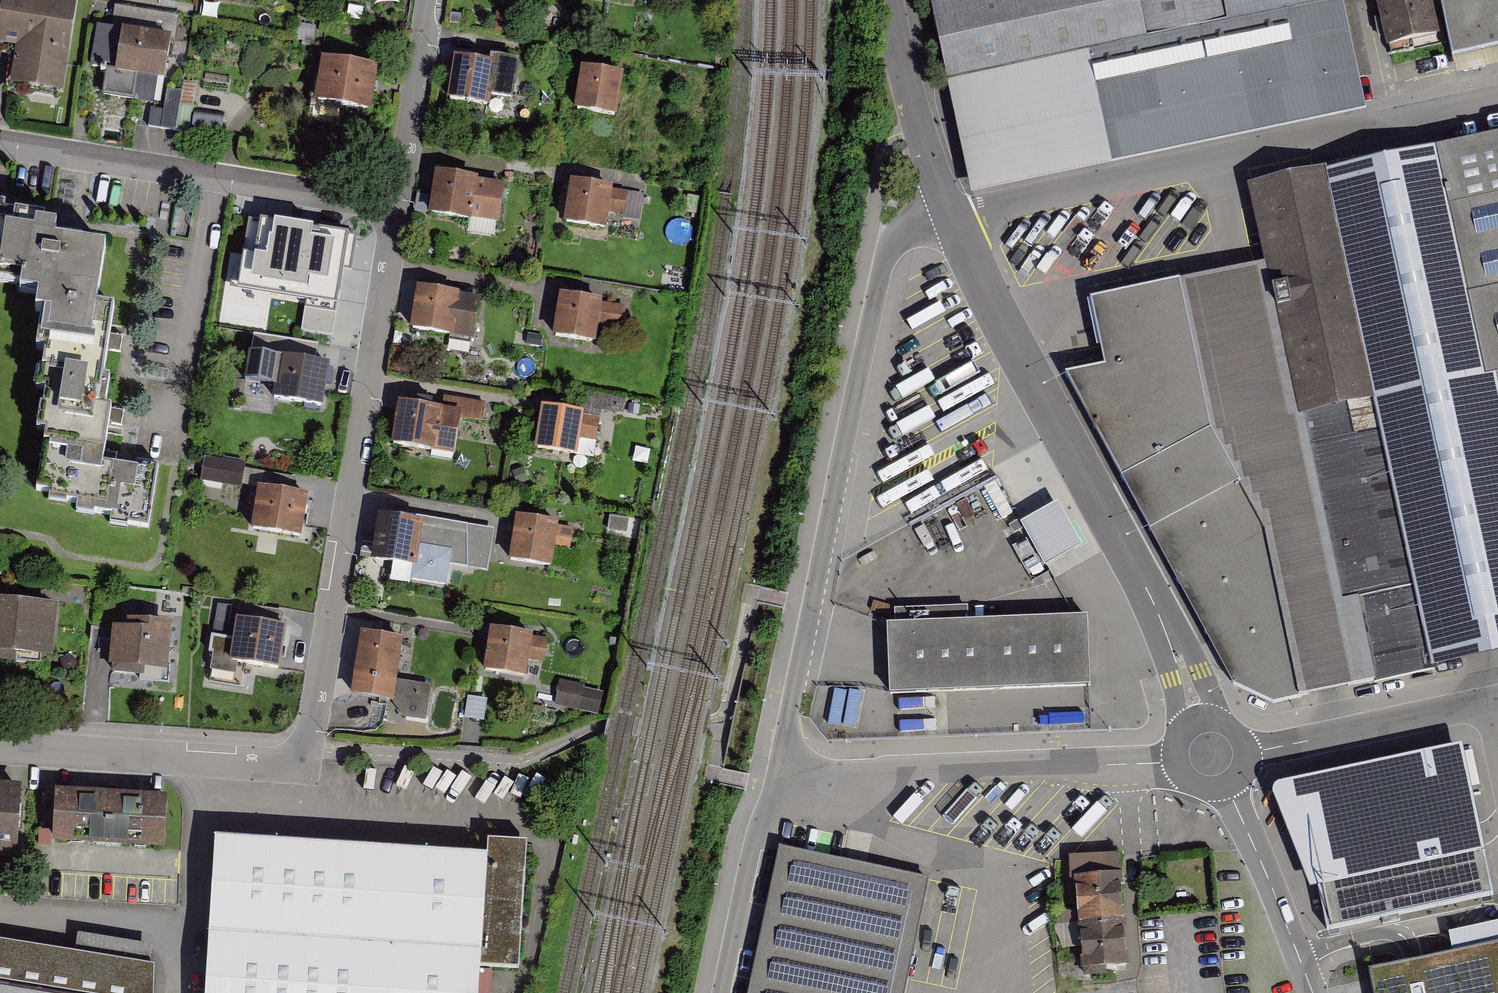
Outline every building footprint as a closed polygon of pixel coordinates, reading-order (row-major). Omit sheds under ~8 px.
[(50,0),(3,0),(0,23),(0,48),(19,51),(12,92),(64,100),(79,4),(50,0)] [(593,2),(638,8),(639,0),(594,0),(593,2)] [(1146,37),(1138,0),(928,0),(944,79),(1066,54),(1081,50),(1146,37)] [(1339,0),(1319,0),(1146,37),(1081,50),(1098,130),(1355,76),(1339,0)] [(1146,37),(1319,0),(1138,0),(1146,37)] [(1382,9),(1391,50),(1439,40),(1430,0),(1425,0),(1382,9)] [(1456,57),(1497,48),(1497,0),(1443,0),(1456,57)] [(170,42),(121,33),(113,77),(163,86),(170,42)] [(1088,159),(1066,54),(944,79),(967,185),(1088,159)] [(454,57),(447,101),(486,107),(494,63),(454,57)] [(379,73),(322,65),(316,110),(372,118),(379,73)] [(623,79),(582,73),(576,117),(617,123),(623,79)] [(1248,186),(1337,602),(1352,599),(1369,679),(1497,652),(1497,133),(1248,186)] [(477,182),(436,176),(430,221),(471,226),(471,222),(476,185),(477,182)] [(507,190),(476,185),(471,222),(502,226),(507,190)] [(610,190),(570,185),(564,229),(604,234),(610,190)] [(349,228),(249,212),(237,291),(306,302),(302,328),(333,333),(349,228)] [(16,282),(13,301),(30,304),(27,320),(36,321),(29,357),(40,359),(33,396),(40,397),(32,439),(42,441),(32,498),(45,501),(44,509),(65,513),(66,509),(76,511),(74,521),(92,525),(93,520),(147,530),(157,476),(104,467),(114,412),(102,410),(106,384),(99,383),(111,317),(89,313),(99,258),(47,248),(49,236),(32,233),(34,220),(0,213),(0,279),(16,282)] [(1176,278),(1085,298),(1100,365),(1067,374),(1227,675),(1268,699),(1295,692),(1264,535),(1203,426),(1176,278)] [(459,296),(419,290),(413,334),(454,340),(459,300),(459,296)] [(602,303),(561,298),(555,342),(596,348),(602,303)] [(481,303),(459,300),(454,340),(476,343),(481,303)] [(324,401),(331,358),(250,345),(245,374),(274,379),(272,393),(324,401)] [(462,413),(461,420),(482,423),(486,404),(436,395),(434,408),(462,413)] [(398,402),(390,446),(455,457),(461,420),(462,413),(434,408),(398,402)] [(584,417),(543,412),(537,456),(578,461),(584,417)] [(201,482),(241,489),(245,465),(205,458),(201,482)] [(308,500),(256,494),(252,537),(303,543),(308,500)] [(1058,496),(1019,518),(1042,559),(1081,537),(1058,496)] [(371,564),(416,571),(424,524),(378,517),(371,564)] [(558,529),(517,524),(511,565),(552,571),(558,529)] [(0,603),(0,657),(53,661),(56,607),(0,603)] [(1090,615),(884,626),(889,693),(1095,686),(1090,615)] [(287,627),(234,619),(227,663),(279,672),(287,627)] [(128,631),(112,630),(109,670),(168,675),(173,624),(129,620),(128,631)] [(533,636),(491,631),(486,672),(528,677),(533,636)] [(360,633),(351,698),(394,704),(403,639),(360,633)] [(562,682),(557,703),(599,713),(604,692),(562,682)] [(1462,740),(1278,778),(1275,781),(1273,785),(1274,790),(1311,883),(1316,882),(1484,846),(1462,740)] [(0,785),(0,853),(16,854),(21,786),(0,785)] [(167,794),(53,787),(49,842),(163,849),(167,794)] [(522,855),(211,836),(202,992),(473,992),(475,963),(515,966),(522,855)] [(925,879),(777,846),(745,992),(901,992),(925,879)] [(1484,846),(1316,882),(1327,930),(1495,894),(1484,846)] [(1121,854),(1075,858),(1083,964),(1129,960),(1121,854)] [(149,962),(0,938),(0,992),(148,992),(149,962)] [(1367,967),(1373,992),(1497,992),(1497,941),(1367,967)]
